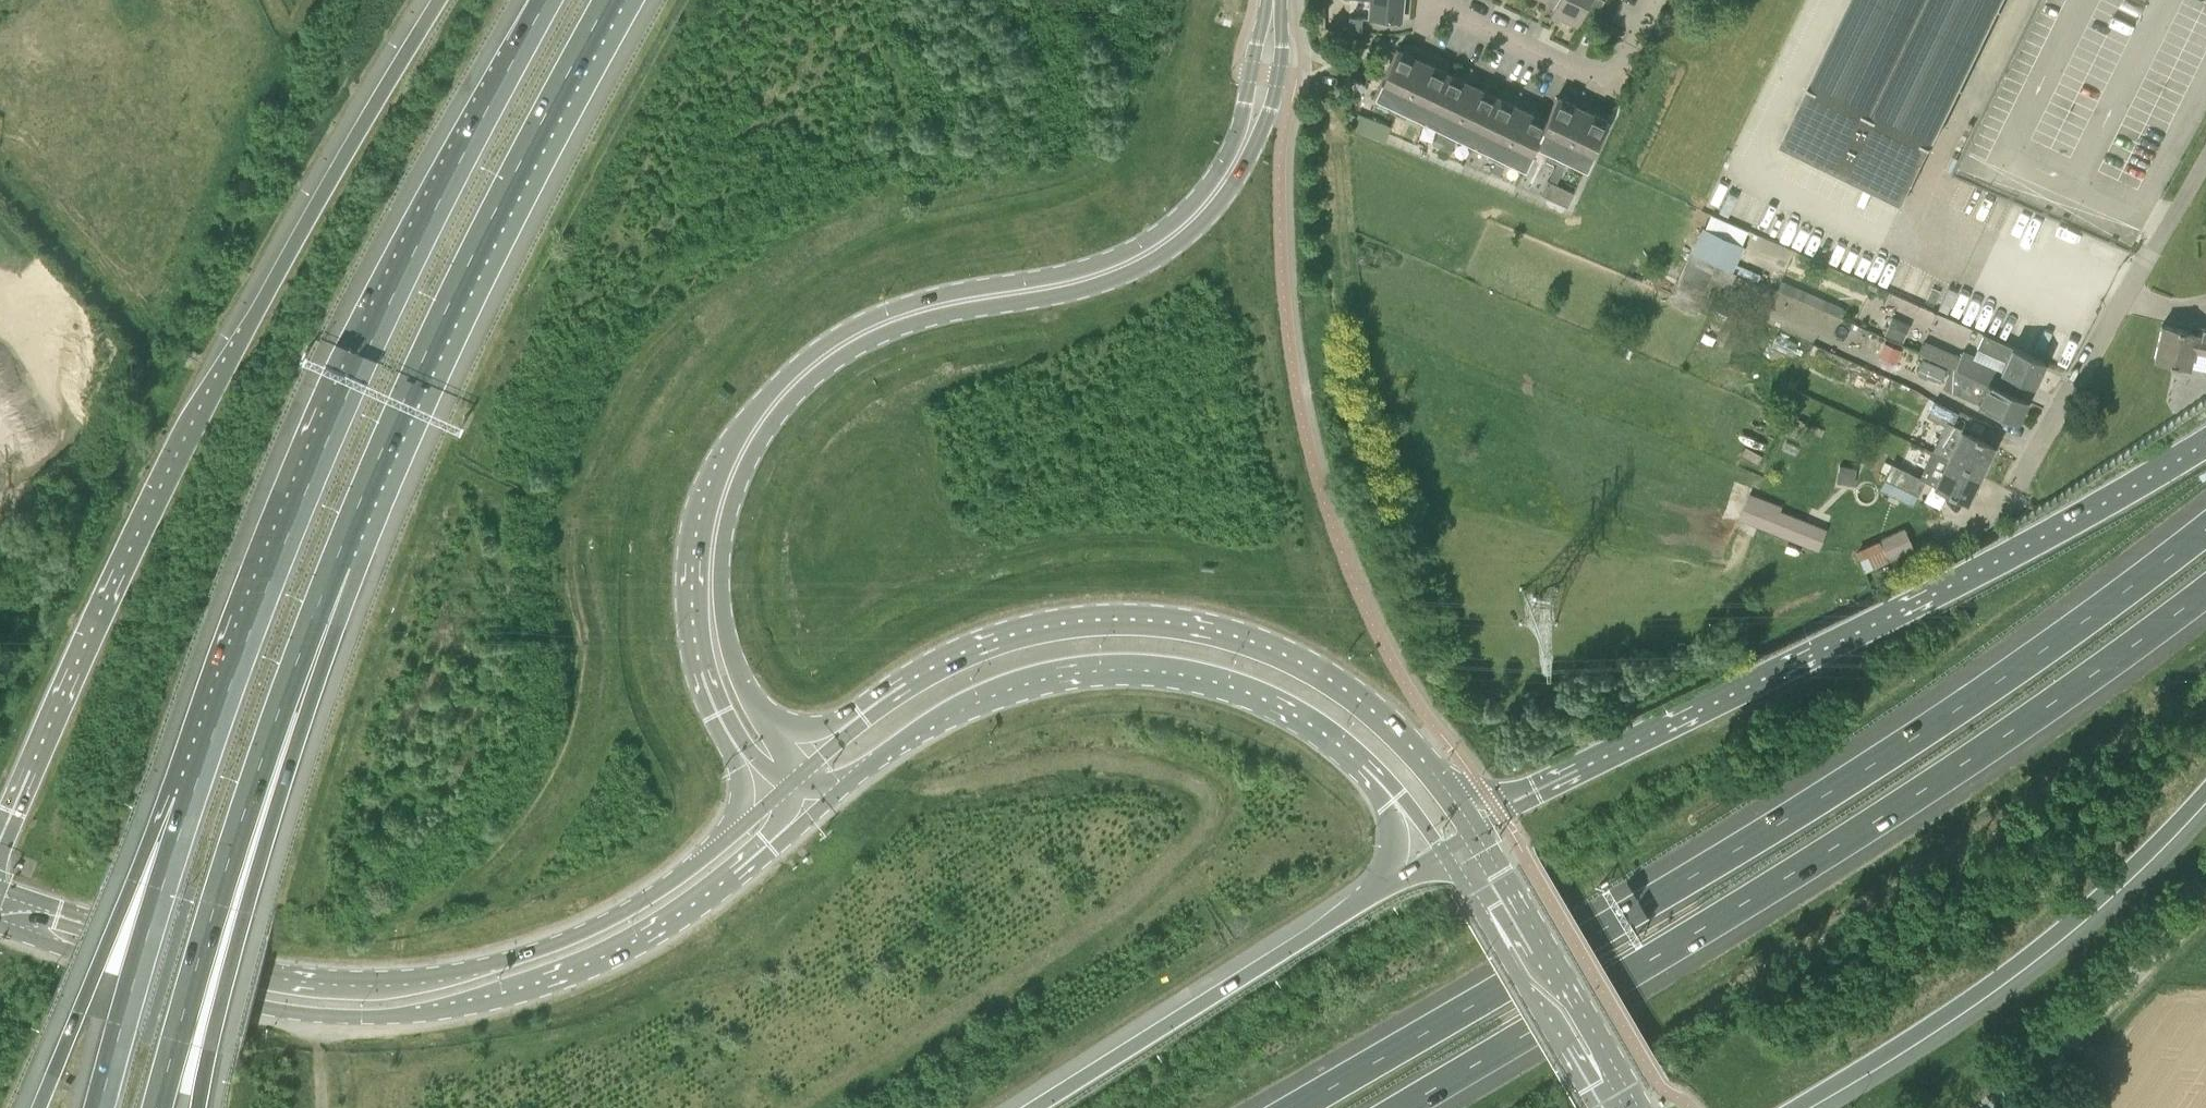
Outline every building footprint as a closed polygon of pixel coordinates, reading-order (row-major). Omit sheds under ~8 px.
[(1404,0),(1370,0),(1368,18),(1399,21),(1401,2),(1404,3),(1404,0)] [(1558,0),(1542,0),(1547,2),(1545,5),(1554,9),(1558,0)] [(1554,9),(1550,17),(1559,21),(1561,19),(1578,27),(1591,0),(1558,0),(1554,9)] [(1776,157),(1885,211),(1891,199),(1903,205),(1933,143),(1934,143),(2004,0),(1852,0),(1776,157)] [(1361,31),(1362,18),(1349,17),(1348,30),(1361,31)] [(1546,120),(1397,48),(1374,95),(1391,103),(1388,110),(1405,118),(1408,112),(1441,128),(1438,134),(1446,138),(1442,148),(1450,151),(1457,136),(1490,151),(1487,157),(1504,165),(1507,159),(1524,168),(1535,144),(1551,151),(1548,158),(1565,165),(1568,160),(1585,168),(1608,121),(1557,96),(1546,120)] [(1566,206),(1573,192),(1547,179),(1541,193),(1566,206)] [(1742,246),(1704,227),(1693,252),(1719,263),(1731,269),(1742,246)] [(1692,253),(1671,301),(1696,311),(1719,263),(1693,252),(1692,253)] [(1901,340),(1909,323),(1891,315),(1883,332),(1901,340)] [(2162,325),(2153,359),(2169,362),(2168,365),(2174,366),(2174,363),(2189,367),(2193,349),(2205,352),(2205,330),(2199,328),(2198,333),(2162,325)] [(2001,368),(1996,365),(1971,351),(1972,349),(1930,330),(1918,352),(1952,367),(1951,367),(2026,400),(2018,395),(2025,381),(2032,386),(2044,361),(1983,333),(1977,348),(2004,361),(2001,368)] [(2016,421),(2026,400),(1951,367),(1943,386),(1976,402),(2016,421)] [(1982,478),(1982,477),(1989,463),(1986,461),(1994,446),(1952,425),(1958,412),(1934,401),(1927,416),(1944,424),(1931,453),(1982,478)] [(1797,435),(1803,420),(1790,414),(1784,430),(1797,435)] [(1982,478),(1931,453),(1924,467),(1919,478),(1901,469),(1901,467),(1892,463),(1884,478),(1892,482),(1888,491),(1914,504),(1917,496),(1924,480),(1934,485),(1933,486),(1967,502),(1974,487),(1977,488),(1982,478)] [(1854,481),(1856,470),(1839,467),(1837,478),(1854,481)] [(1817,550),(1826,528),(1779,510),(1780,506),(1758,498),(1750,524),(1817,550)] [(1908,548),(1901,533),(1878,543),(1876,541),(1856,549),(1865,569),(1885,560),(1884,558),(1908,548)]
